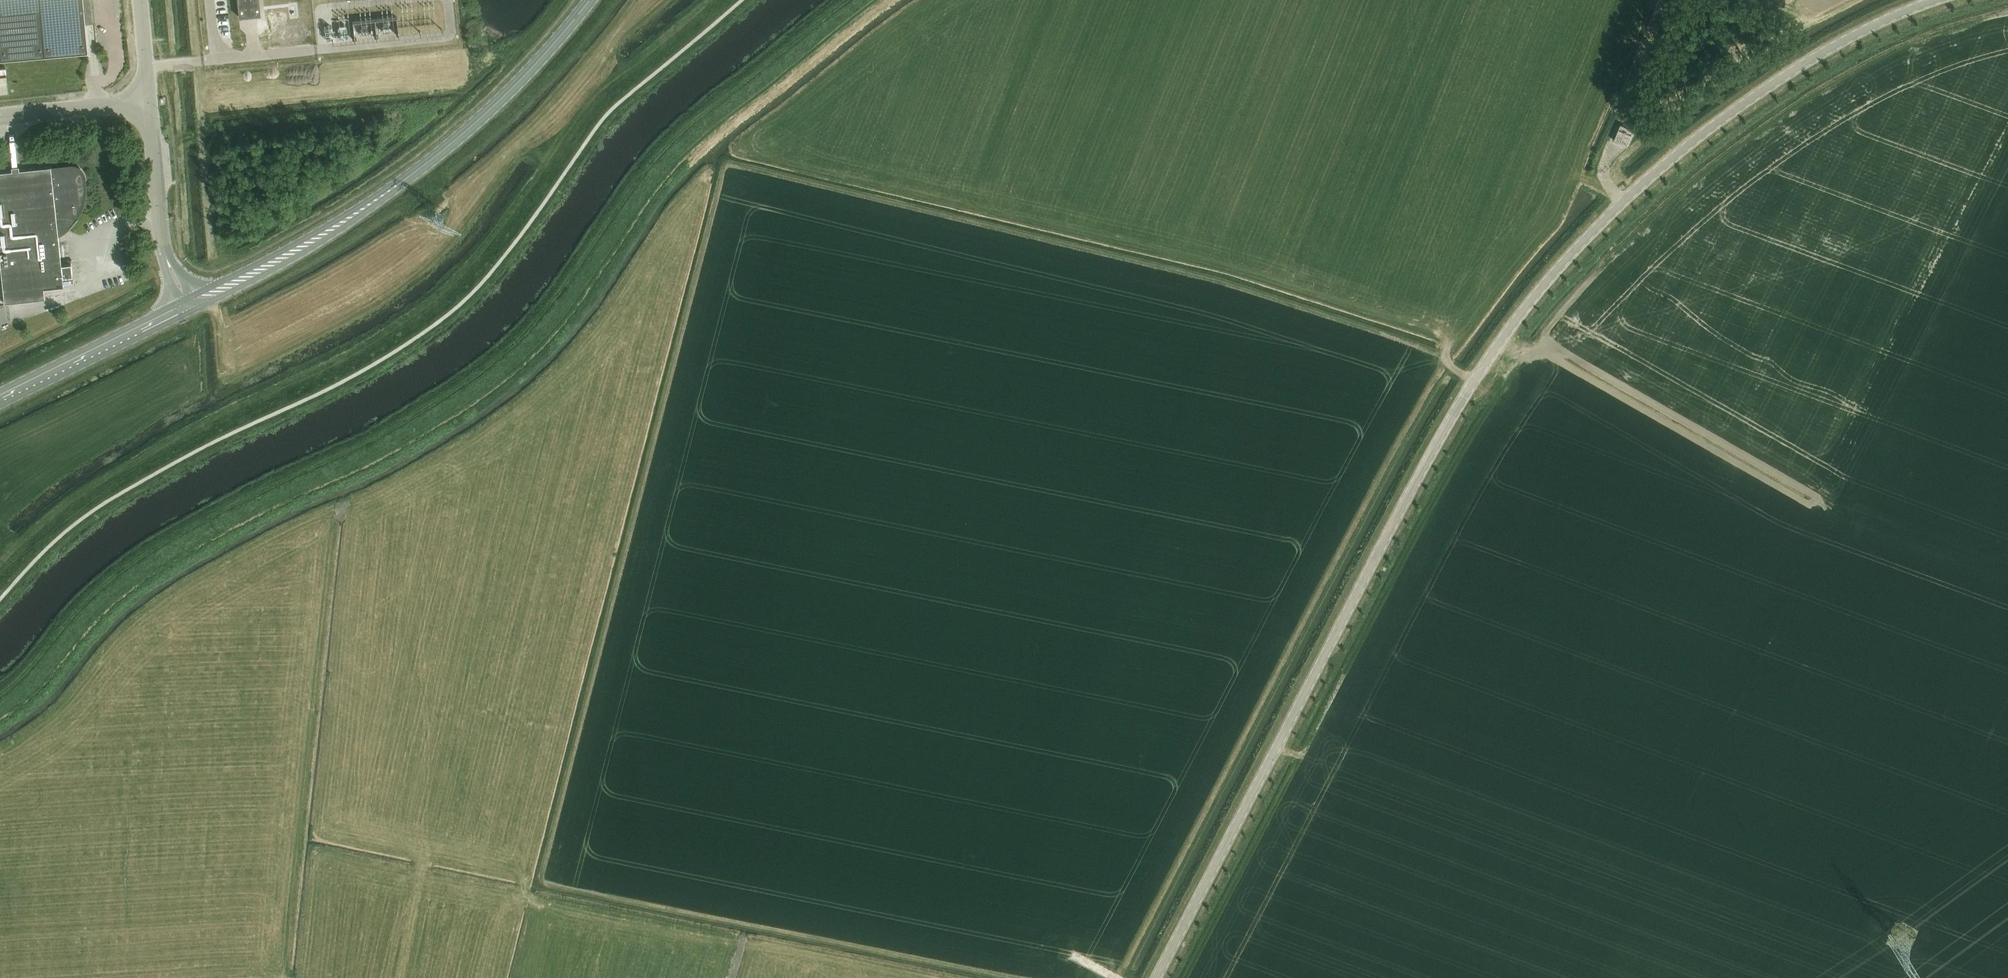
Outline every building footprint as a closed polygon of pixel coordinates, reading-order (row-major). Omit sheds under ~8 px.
[(87,50),(85,21),(95,21),(93,0),(0,0),(0,57),(87,50)] [(239,17),(260,15),(259,0),(237,0),(239,17)] [(402,17),(360,19),(361,36),(403,34),(402,17)] [(1634,130),(1621,124),(1615,140),(1627,146),(1634,130)] [(0,172),(0,264),(1,275),(4,303),(45,299),(44,289),(63,286),(62,278),(61,264),(59,246),(58,232),(64,228),(70,222),(75,215),(79,208),(81,200),(83,192),(82,183),(82,176),(81,174),(80,173),(79,171),(78,170),(77,169),(76,169),(74,168),(73,168),(72,168),(71,168),(51,171),(51,167),(19,170),(18,165),(11,166),(12,171),(0,172)] [(71,263),(61,264),(62,278),(72,276),(71,263)]
